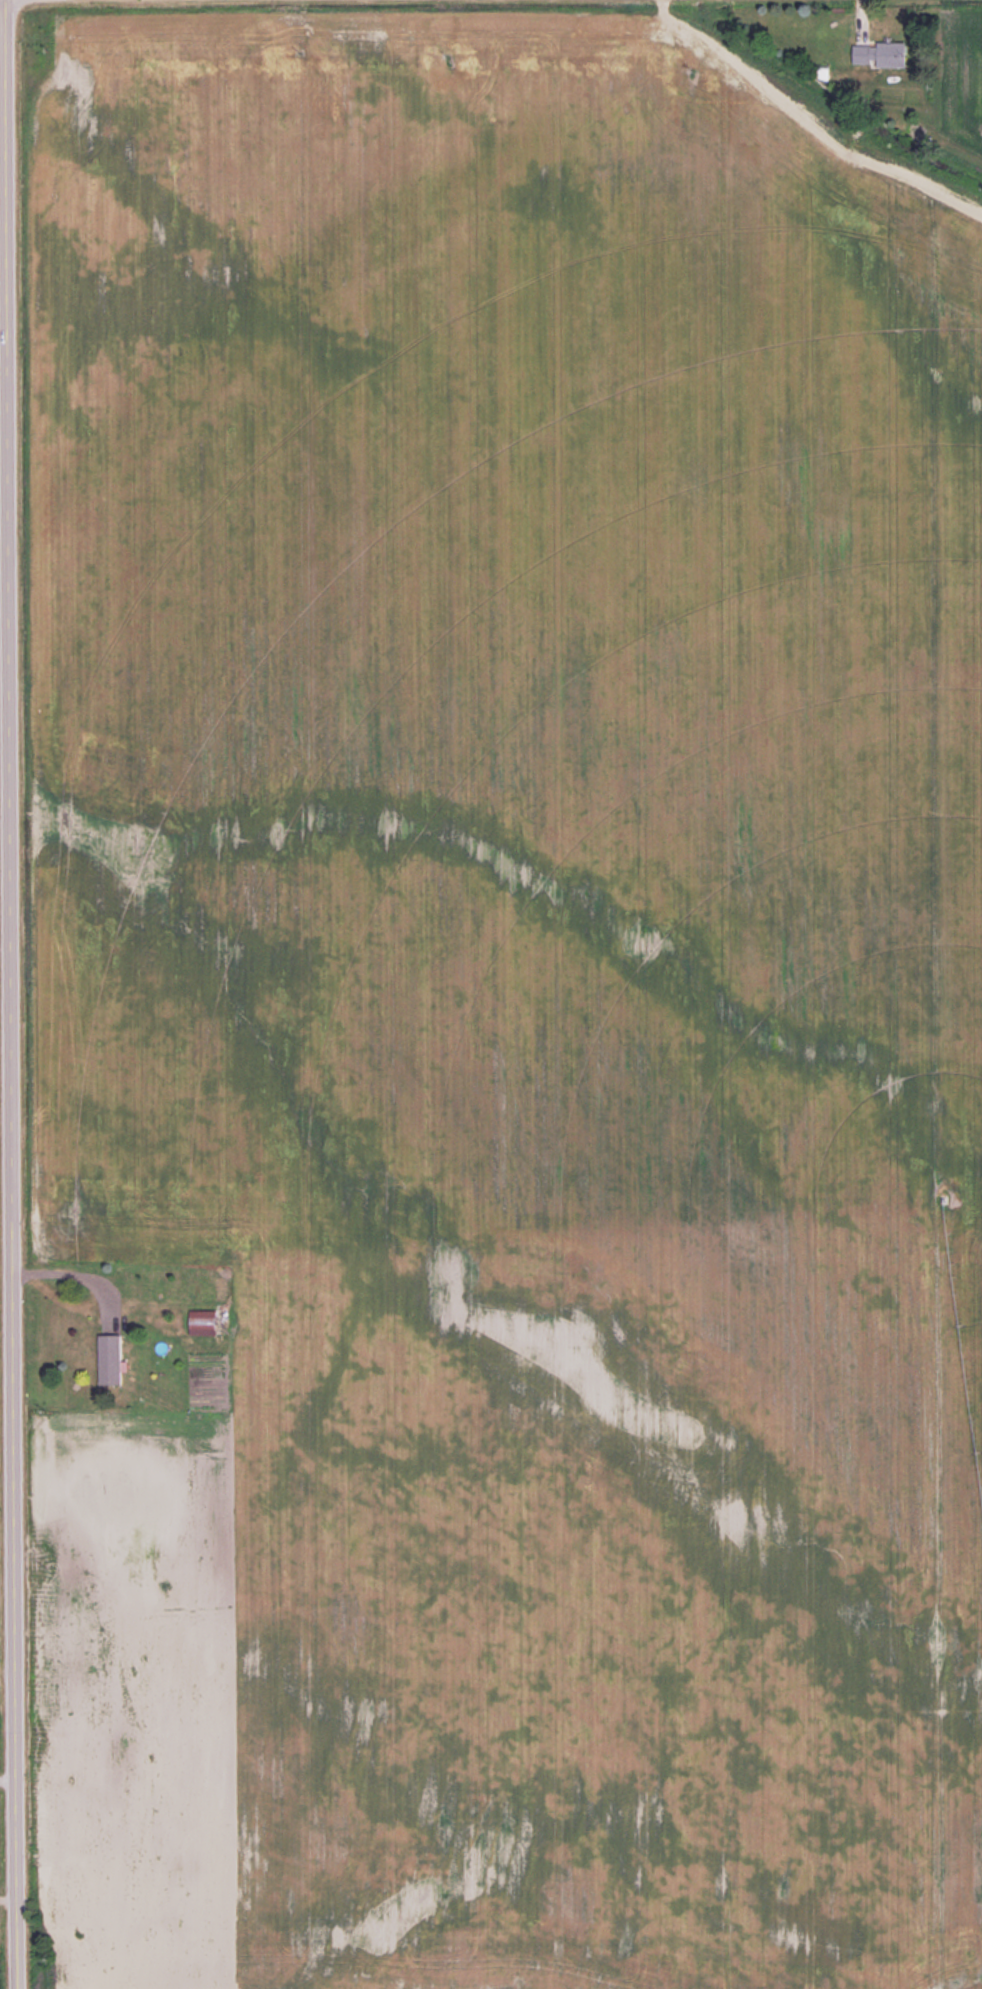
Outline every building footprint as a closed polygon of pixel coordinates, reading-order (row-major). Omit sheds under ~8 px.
[(906,42),(877,42),(877,45),(854,45),(853,65),(906,65),(906,42)] [(190,1334),(214,1333),(213,1311),(189,1312),(190,1334)] [(100,1384),(120,1384),(120,1367),(121,1367),(121,1335),(99,1335),(100,1384)]
